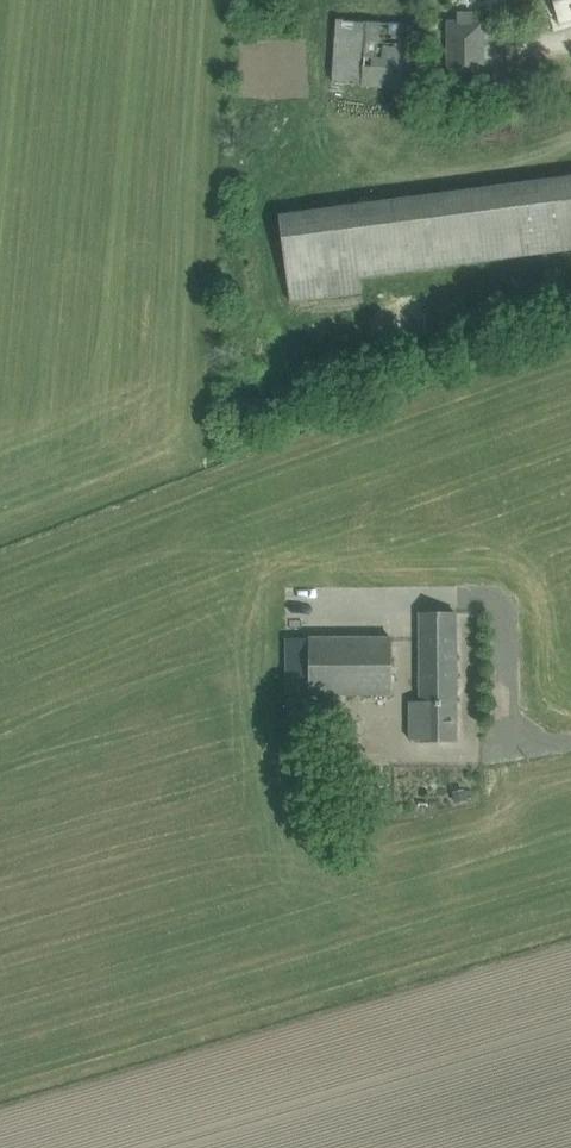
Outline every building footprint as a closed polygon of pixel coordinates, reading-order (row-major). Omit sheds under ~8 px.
[(560,22),(570,19),(570,0),(554,0),(560,22)] [(449,22),(449,83),(484,83),(484,22),(474,22),(474,13),(458,13),(458,22),(449,22)] [(337,20),(335,44),(331,80),(361,83),(361,87),(420,92),(423,28),(337,20)] [(570,251),(570,175),(351,203),(279,212),(290,301),(362,292),(360,277),(570,251)] [(459,741),(458,613),(421,613),(422,702),(412,702),(412,742),(459,741)] [(310,636),(310,694),(393,694),(394,636),(310,636)]
